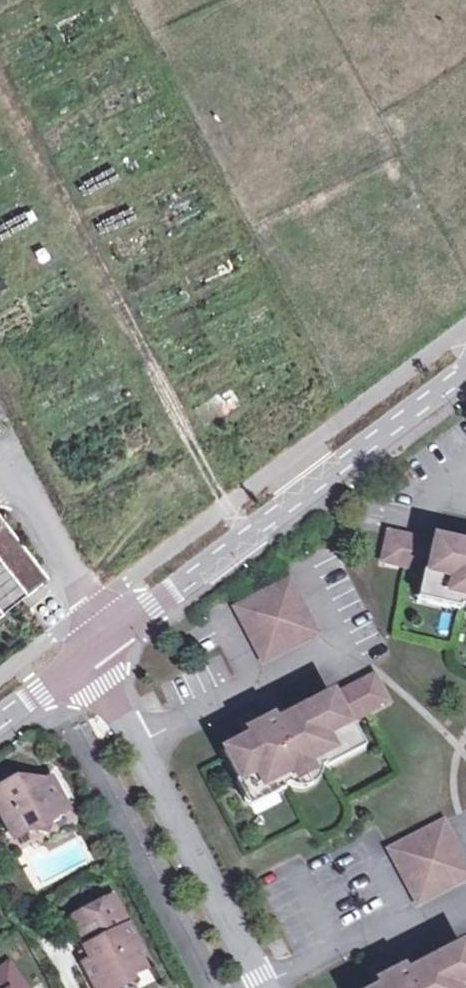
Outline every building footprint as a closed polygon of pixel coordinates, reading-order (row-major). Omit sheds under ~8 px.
[(49,575),(0,513),(0,558),(27,592),(49,575)] [(384,559),(424,568),(424,571),(426,571),(423,587),(458,595),(462,596),(462,601),(463,607),(465,611),(465,545),(431,537),(431,540),(390,531),(384,559)] [(289,581),(236,608),(264,662),(317,634),(289,581)] [(458,595),(423,587),(420,597),(455,605),(458,595)] [(334,698),(332,695),(276,721),(273,716),(269,717),(264,705),(242,715),(249,732),(246,733),(249,738),(224,751),(240,782),(243,781),(250,795),(280,779),(284,789),(289,786),(290,787),(293,788),(295,789),(297,789),(300,790),(302,790),(304,790),(306,789),(308,789),(310,788),(312,787),(313,786),(314,785),(316,784),(317,782),(318,781),(319,779),(320,776),(321,775),(321,774),(323,768),(326,766),(321,757),(353,741),(346,727),(348,726),(347,723),(389,702),(375,676),(334,698)] [(353,741),(321,757),(326,766),(358,750),(353,741)] [(32,829),(47,834),(51,820),(69,810),(52,778),(46,782),(15,780),(0,788),(0,812),(14,839),(32,829)] [(280,779),(250,795),(255,804),(284,789),(280,779)] [(391,850),(419,903),(465,878),(465,863),(444,822),(391,850)] [(74,927),(88,955),(86,956),(86,958),(92,968),(87,971),(84,972),(92,987),(104,987),(109,986),(110,987),(131,987),(132,982),(148,975),(115,906),(74,927)] [(463,945),(407,972),(404,966),(400,968),(394,956),(372,966),(380,982),(377,984),(379,987),(465,987),(465,947),(464,948),(463,945)] [(81,960),(87,971),(92,968),(86,958),(81,960)] [(10,964),(0,971),(0,987),(27,987),(10,964)]
